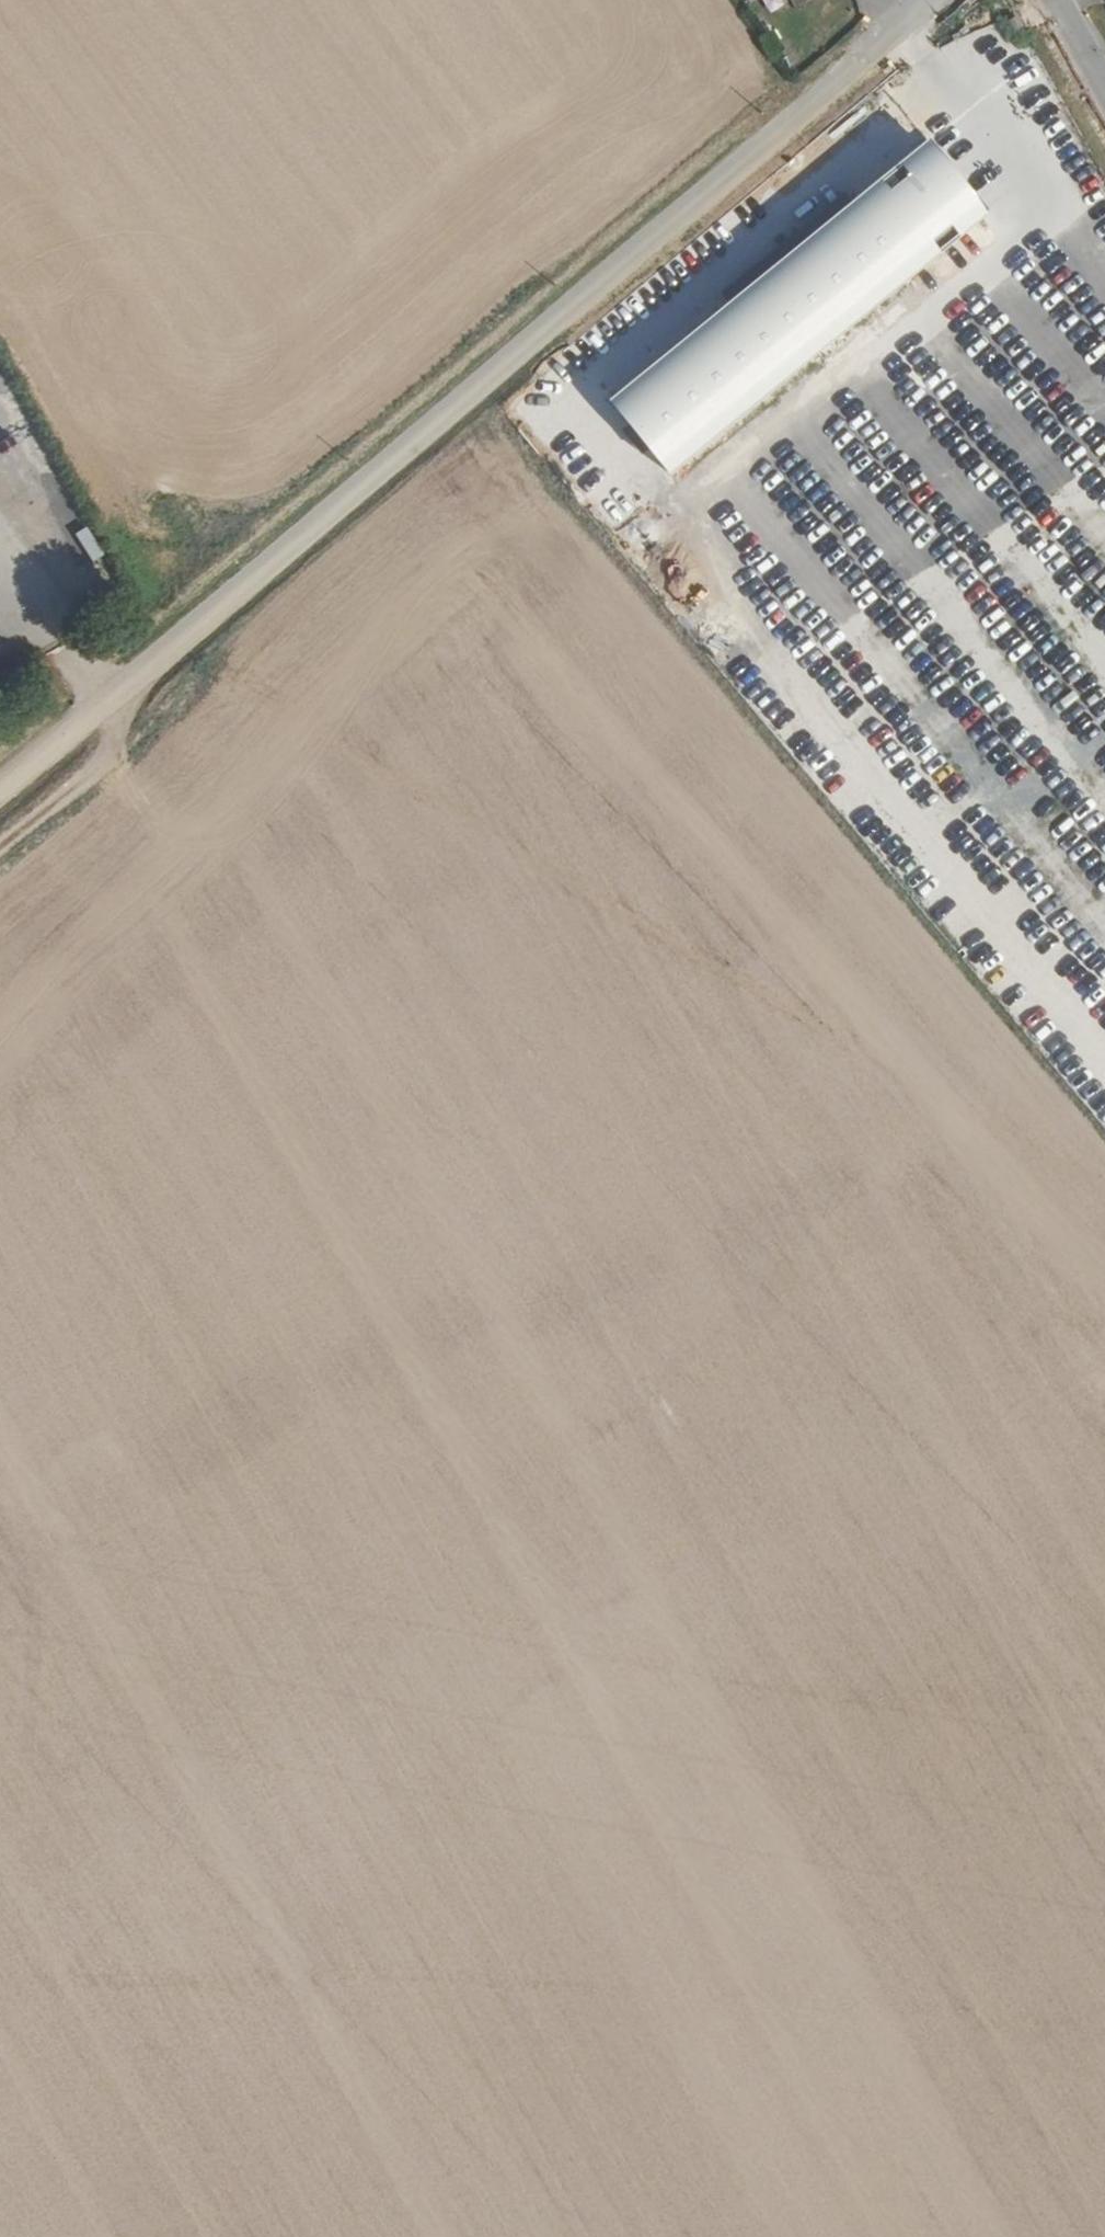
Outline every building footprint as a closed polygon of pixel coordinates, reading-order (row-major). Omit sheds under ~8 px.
[(766,17),(797,0),(757,0),(766,17)] [(921,150),(610,406),(666,475),(978,219),(921,150)]
